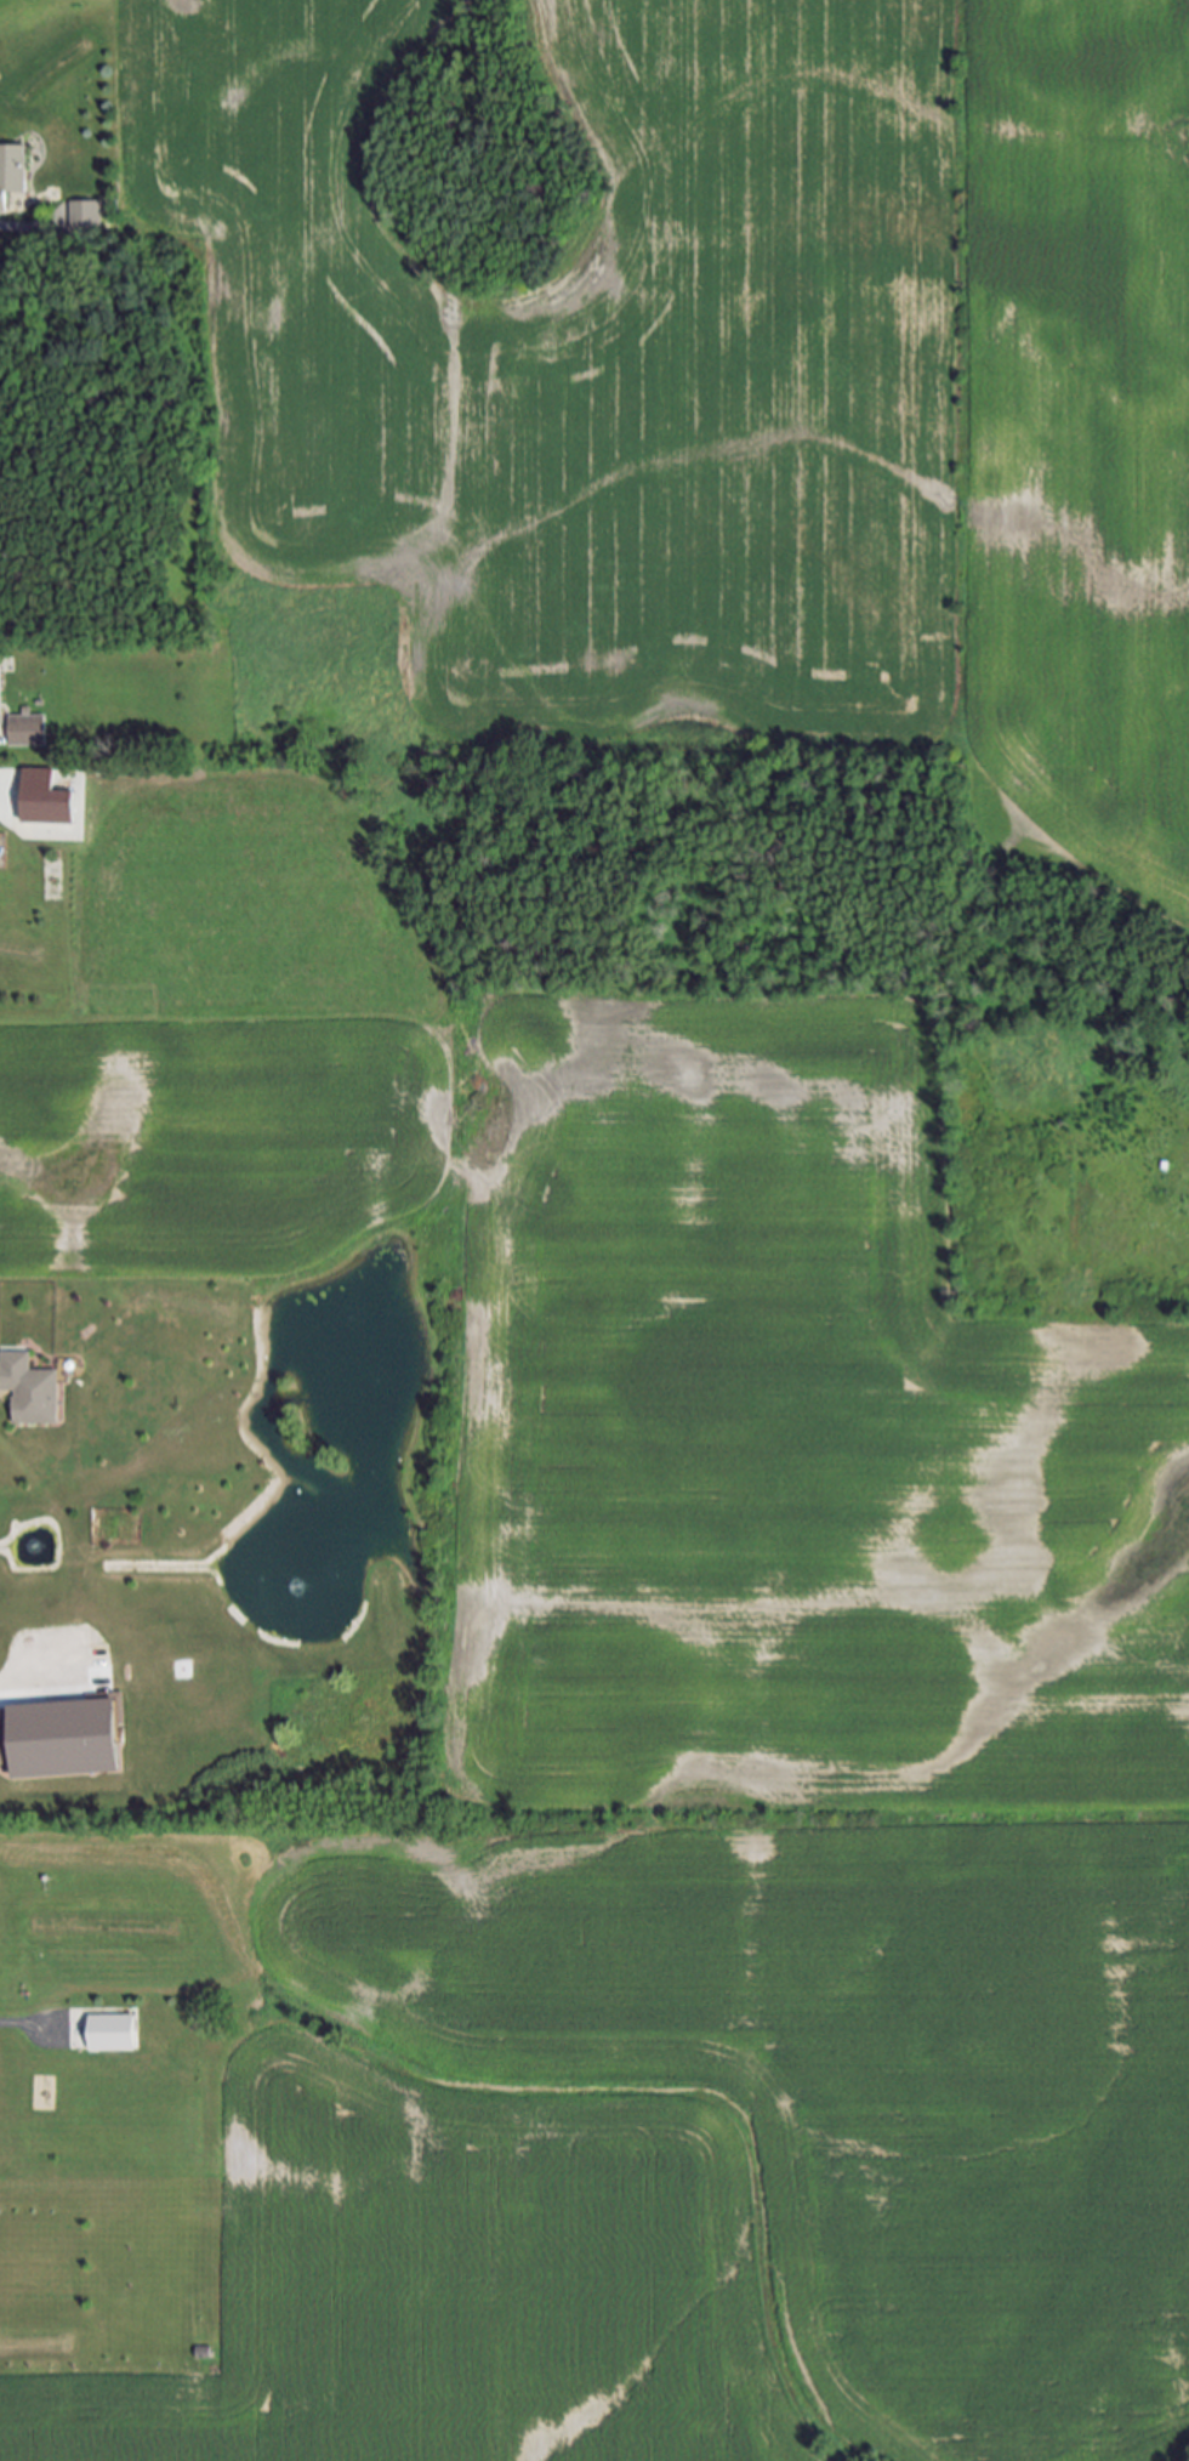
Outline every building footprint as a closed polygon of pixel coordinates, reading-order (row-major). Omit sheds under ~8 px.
[(6,214),(0,213),(0,146),(24,146),(23,194),(7,194),(6,214)] [(69,231),(69,201),(103,201),(103,231),(69,231)] [(8,720),(0,720),(0,657),(1,657),(2,716),(45,716),(45,745),(8,745),(8,720)] [(52,773),(52,792),(24,792),(24,773),(52,773)] [(11,1394),(0,1394),(0,1353),(29,1353),(29,1371),(56,1371),(56,1426),(11,1426),(11,1394)] [(13,1722),(0,1723),(0,1765),(15,1764),(16,1781),(123,1774),(118,1701),(13,1709),(13,1722)] [(137,2015),(92,2016),(93,2052),(138,2051),(137,2015)]
